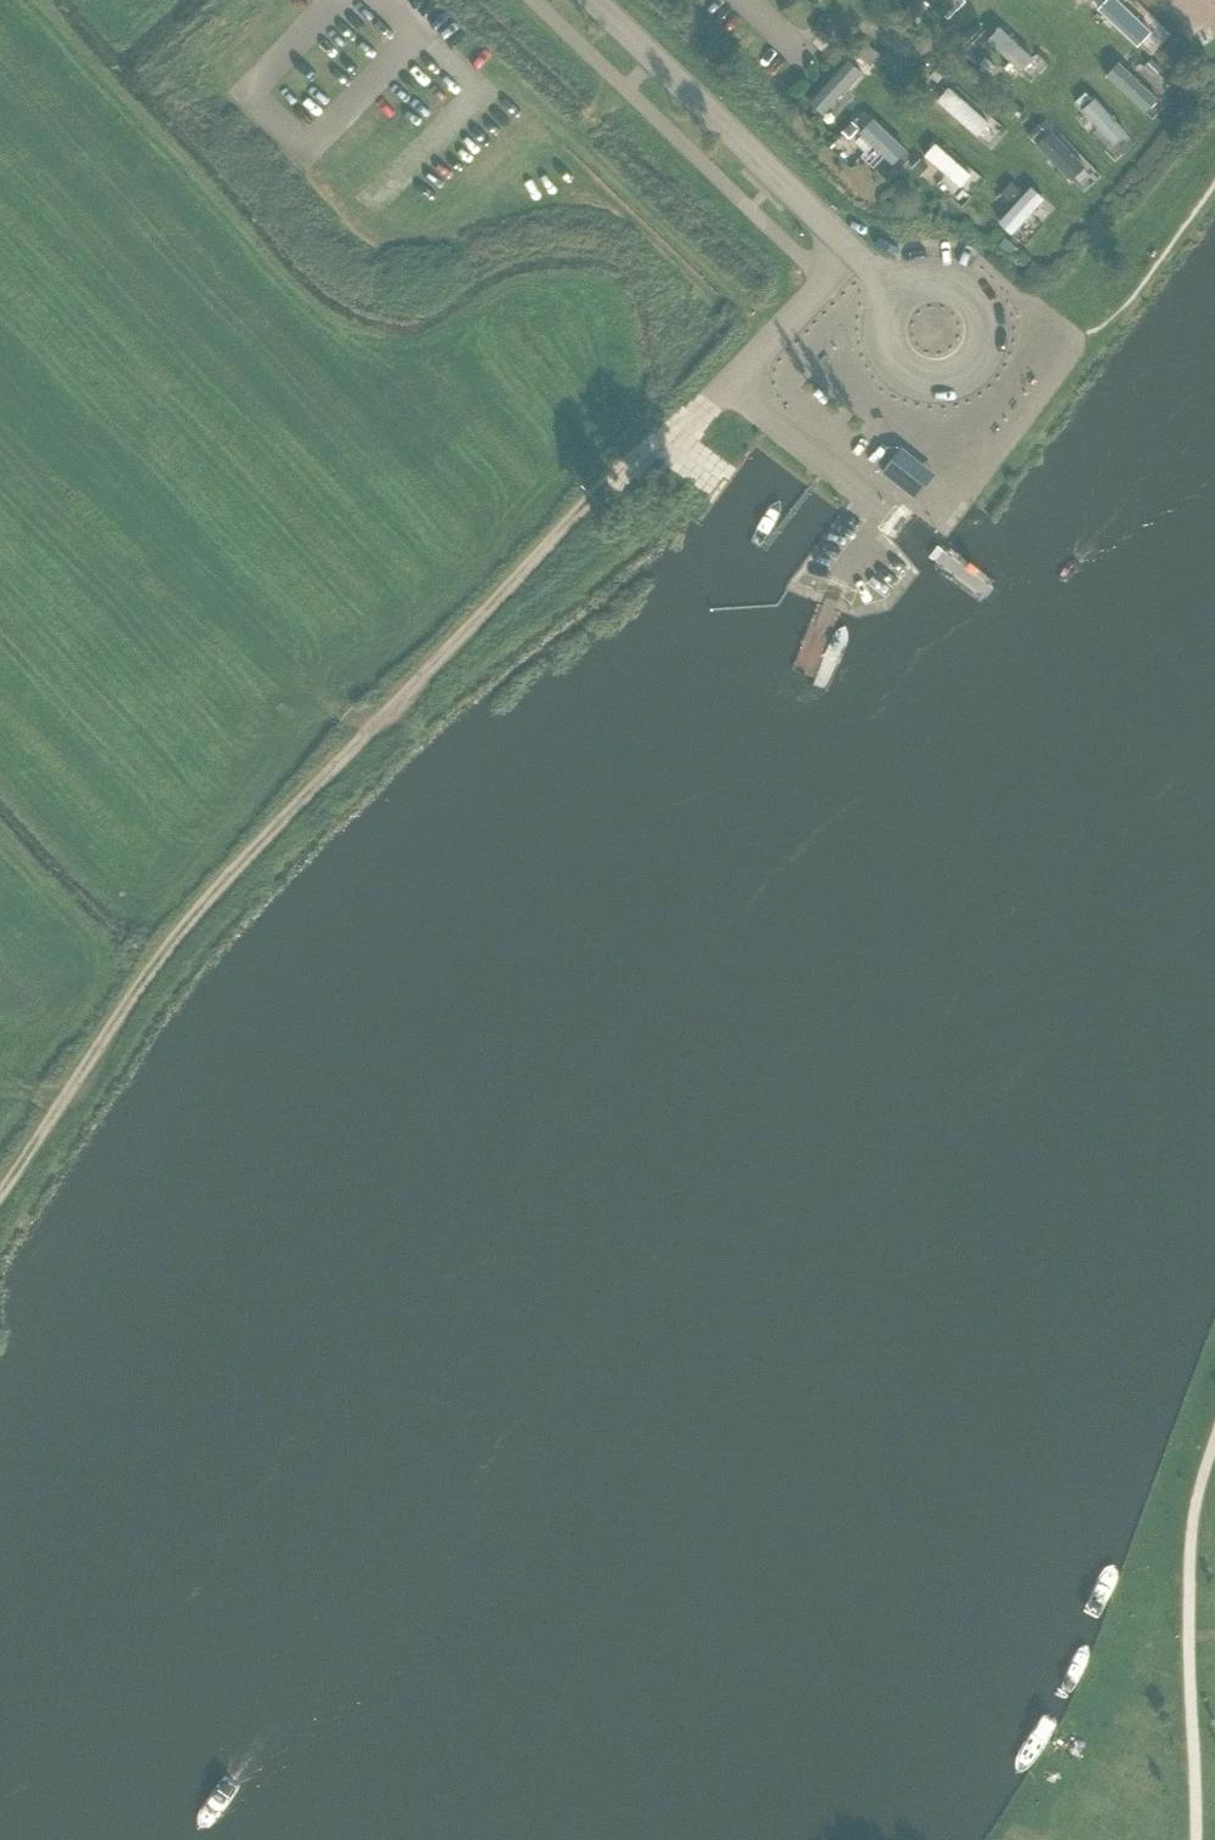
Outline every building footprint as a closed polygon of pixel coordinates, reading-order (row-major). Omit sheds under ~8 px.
[(943,16),(957,2),(954,0),(926,0),(943,16)] [(1121,0),(1106,0),(1100,7),(1134,38),(1147,24),(1121,0)] [(1032,56),(1000,26),(988,39),(1021,69),(1032,56)] [(847,61),(815,96),(828,108),(860,73),(847,61)] [(1154,98),(1119,62),(1107,74),(1142,110),(1154,98)] [(987,122),(948,88),(937,100),(976,135),(987,122)] [(1127,129),(1093,94),(1080,106),(1114,141),(1127,129)] [(904,150),(869,119),(858,132),(892,163),(904,150)] [(1083,167),(1049,132),(1037,144),(1070,179),(1083,167)] [(972,174),(933,139),(922,152),(961,186),(972,174)] [(1033,183),(1000,219),(1013,231),(1046,195),(1033,183)] [(886,470),(917,494),(933,473),(902,449),(886,470)]
